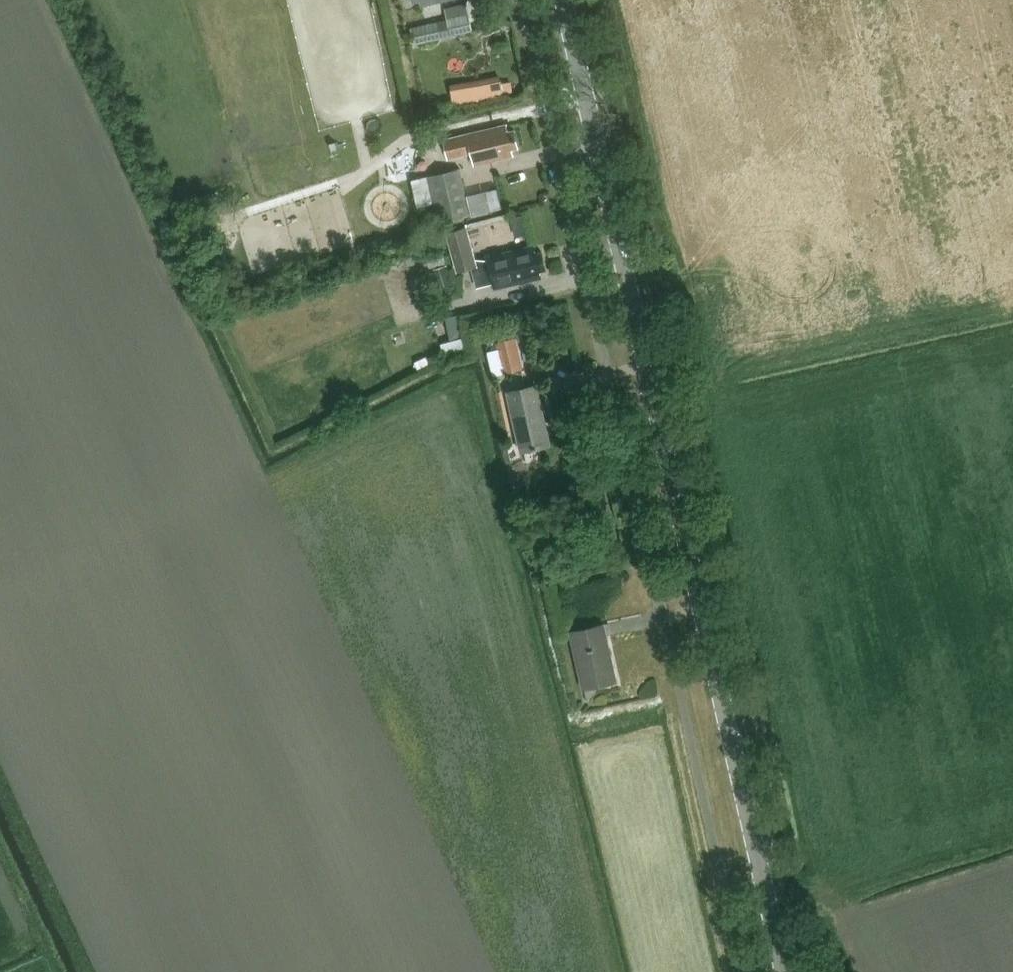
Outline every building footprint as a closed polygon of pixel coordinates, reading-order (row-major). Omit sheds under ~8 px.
[(446,8),(448,19),(469,14),(467,4),(446,8)] [(415,45),(472,32),(468,16),(411,28),(415,45)] [(501,81),(452,90),(454,104),(503,95),(501,81)] [(507,125),(444,140),(448,159),(472,153),(475,165),(515,156),(512,149),(518,148),(514,130),(508,132),(507,125)] [(461,168),(433,175),(428,176),(439,223),(472,215),(461,168)] [(508,184),(477,192),(483,214),(514,206),(508,184)] [(456,274),(476,269),(466,228),(446,233),(456,274)] [(540,271),(546,270),(542,252),(536,253),(534,246),(486,257),(494,289),(541,278),(540,271)] [(420,255),(425,270),(445,264),(440,249),(420,255)] [(447,265),(432,270),(438,295),(453,291),(447,265)] [(452,350),(473,346),(471,336),(450,340),(452,350)] [(516,337),(496,341),(498,352),(503,374),(523,369),(516,337)] [(521,453),(550,446),(536,386),(508,392),(521,453)] [(584,689),(616,682),(603,625),(572,632),(584,689)]
